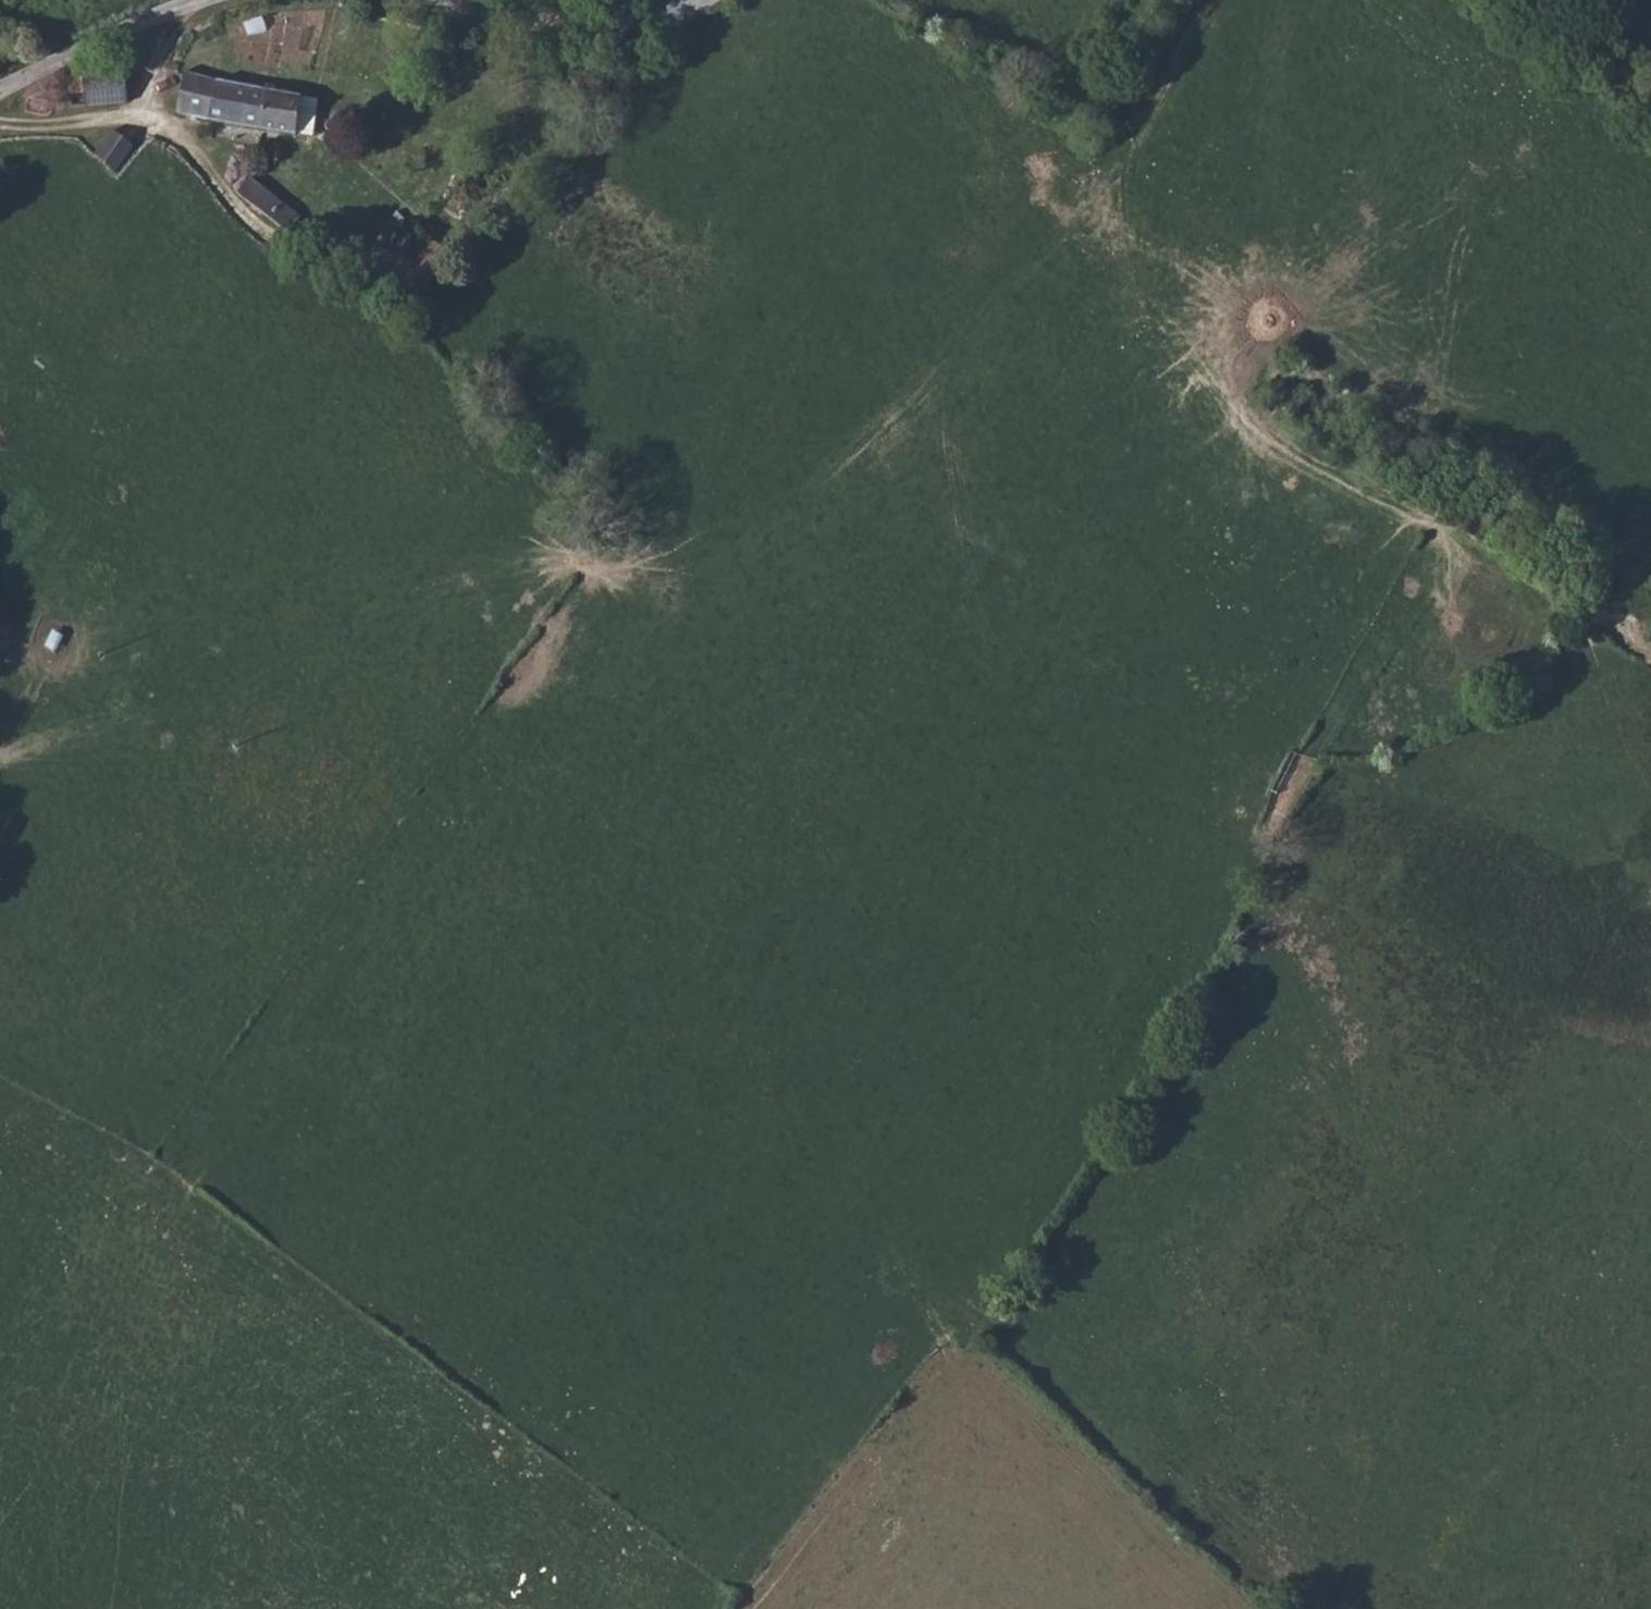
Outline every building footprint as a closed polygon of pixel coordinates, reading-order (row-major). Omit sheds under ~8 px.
[(78,76),(65,80),(64,95),(82,97),(84,108),(124,106),(122,74),(78,76)] [(183,75),(182,79),(175,118),(290,141),(296,108),(298,97),(183,75)] [(313,101),(298,97),(296,108),(311,112),(313,101)] [(296,108),(290,141),(305,143),(311,112),(296,108)] [(132,146),(110,135),(104,145),(97,141),(89,152),(96,157),(93,163),(112,176),(132,146)] [(237,202),(245,207),(281,234),(285,231),(292,215),(278,205),(250,184),(259,171),(246,162),(234,182),(245,191),(237,202)]
